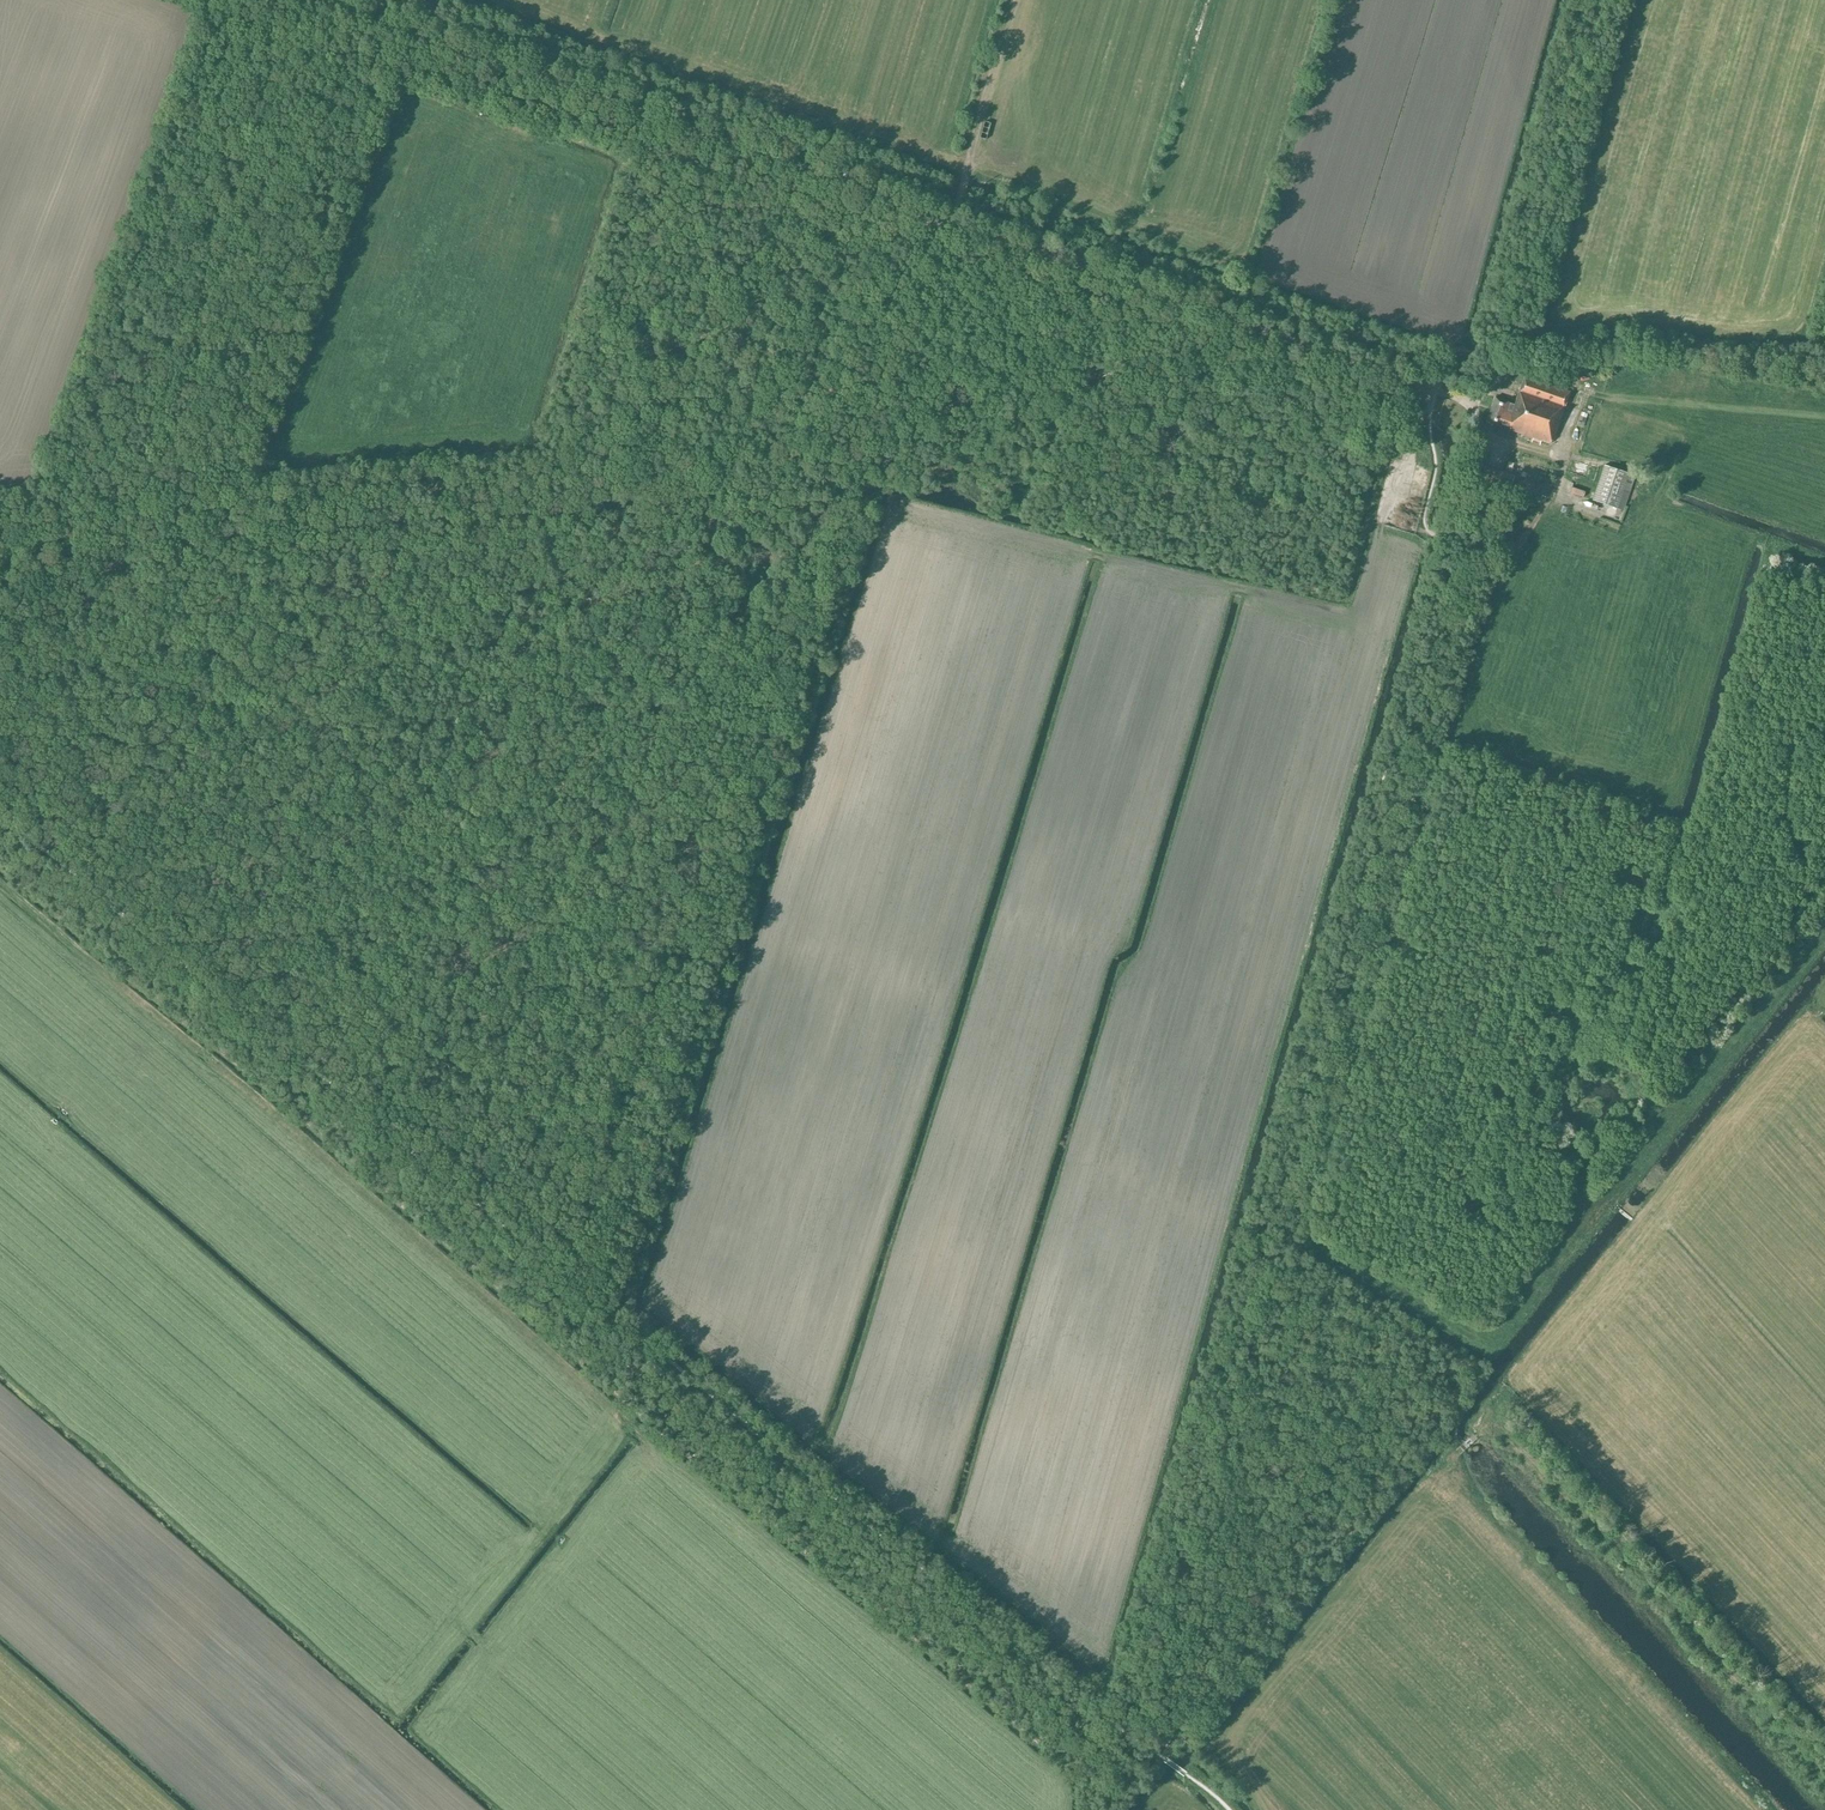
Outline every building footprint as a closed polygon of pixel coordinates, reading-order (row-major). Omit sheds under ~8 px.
[(1568,393),(1525,378),(1515,405),(1509,403),(1509,402),(1496,397),(1487,422),(1502,427),(1502,425),(1512,428),(1511,430),(1549,444),(1553,433),(1554,433),(1568,393)] [(1629,473),(1603,465),(1592,501),(1617,509),(1629,473)] [(1470,1447),(1483,1435),(1478,1429),(1465,1441),(1470,1447)]
